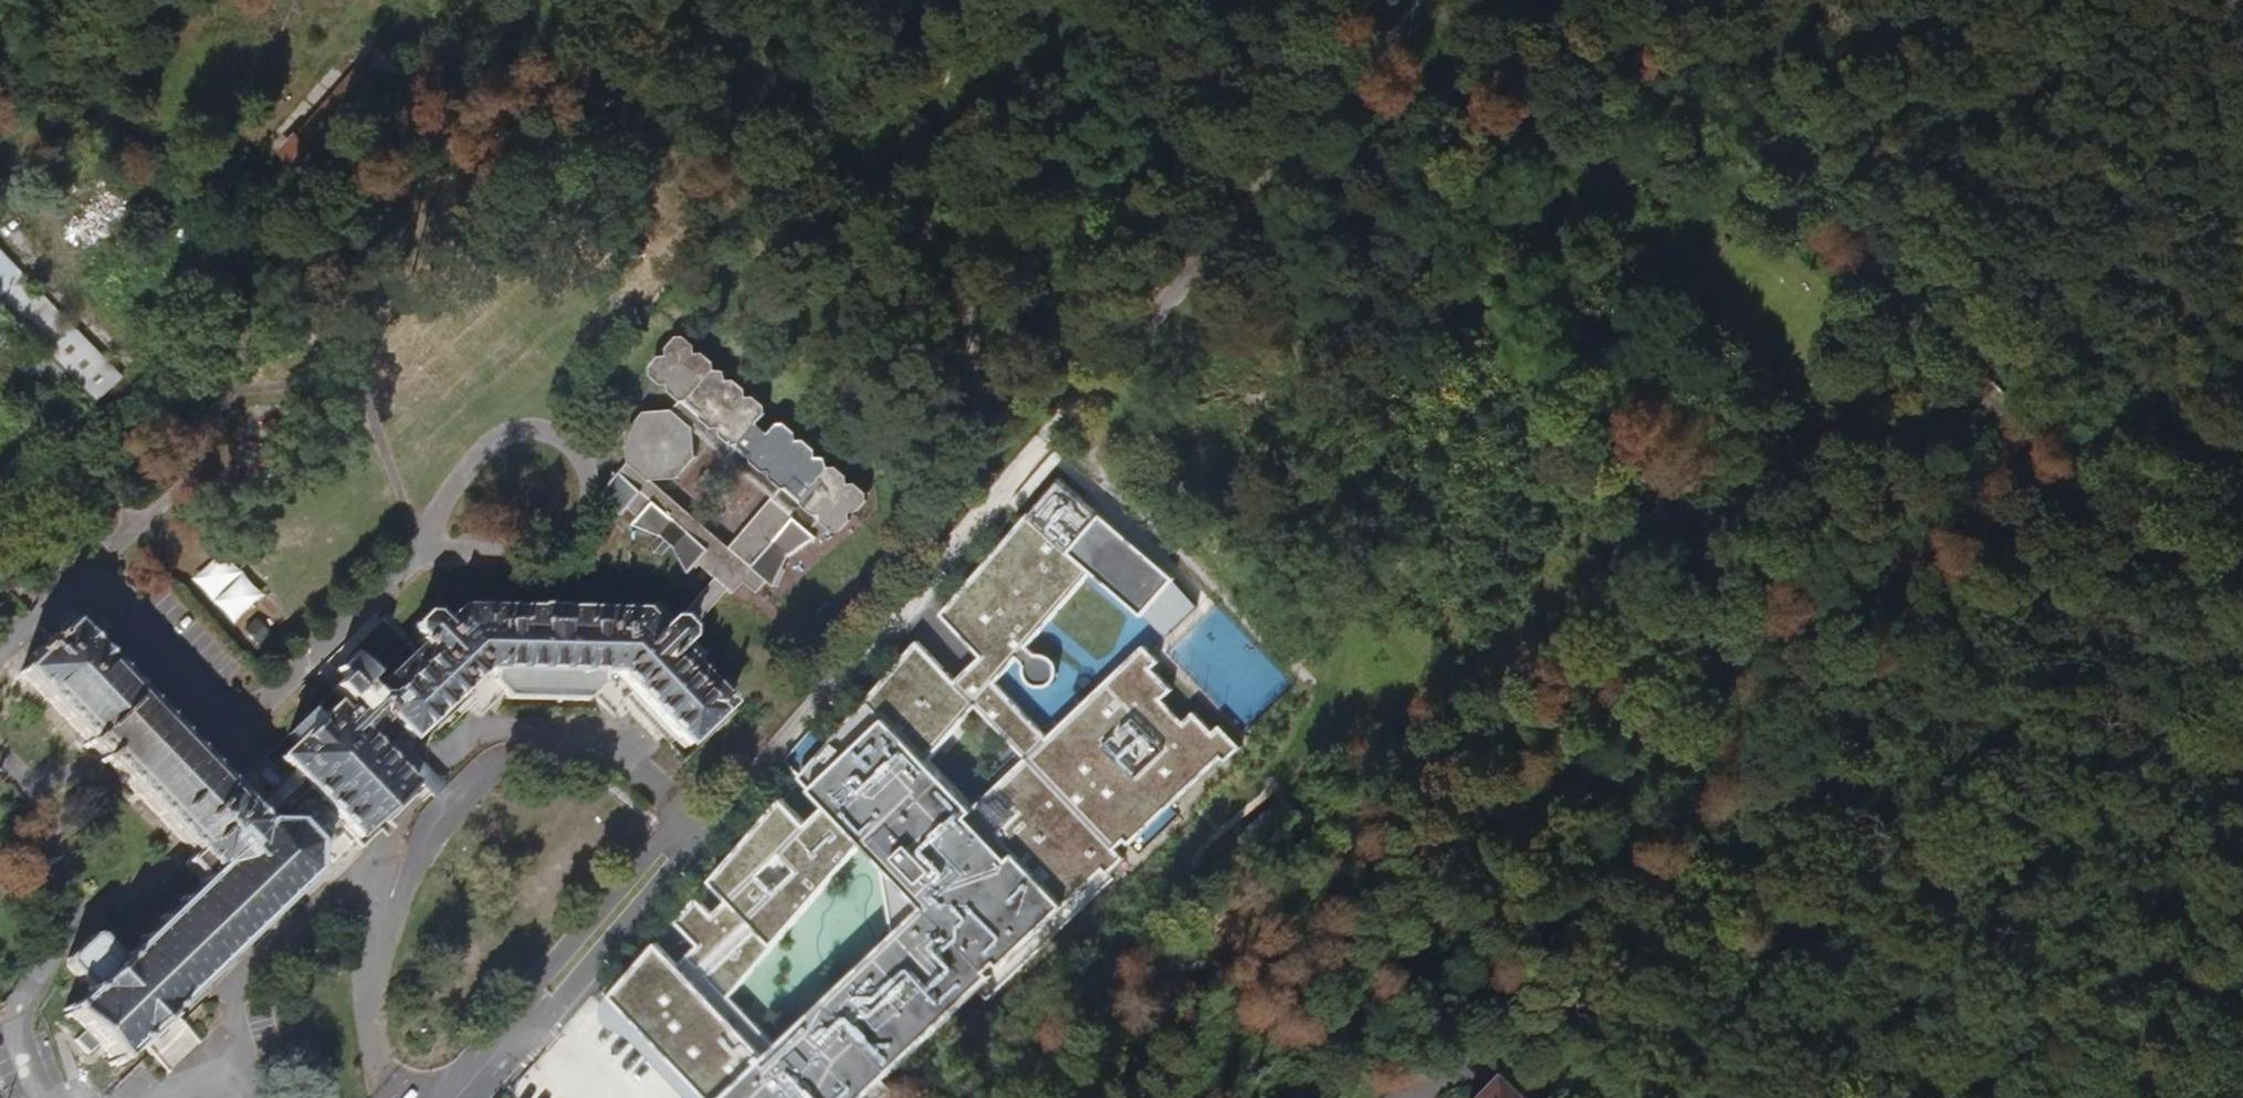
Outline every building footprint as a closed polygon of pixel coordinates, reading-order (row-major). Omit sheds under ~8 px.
[(332,133),(376,81),(353,62),(308,113),(332,133)] [(301,169),(332,133),(308,113),(277,149),(301,169)] [(11,260),(0,271),(0,298),(38,339),(63,317),(11,260)] [(28,368),(31,366),(79,418),(96,402),(86,391),(77,381),(0,298),(0,338),(28,368)] [(111,368),(73,327),(48,350),(77,381),(86,391),(111,368)] [(410,776),(401,765),(422,745),(413,735),(468,682),(490,705),(507,687),(514,694),(593,693),(598,688),(611,702),(635,679),(693,737),(728,704),(691,665),(701,653),(685,636),(686,631),(725,597),(729,601),(744,589),(755,601),(767,591),(774,599),(793,568),(819,557),(814,551),(819,535),(854,526),(844,492),(818,493),(816,487),(825,481),(823,468),(809,465),(803,474),(796,469),(800,444),(770,444),(750,422),(755,394),(726,392),(723,388),(731,383),(729,368),(714,367),(710,376),(704,371),(708,346),(675,330),(660,362),(672,377),(691,380),(687,393),(697,406),(689,414),(661,412),(641,429),(640,460),(616,483),(627,512),(637,504),(647,515),(639,522),(670,537),(679,547),(687,575),(696,567),(710,582),(674,616),(667,617),(651,598),(642,605),(461,604),(444,621),(436,612),(428,611),(418,621),(418,629),(427,639),(385,680),(355,649),(338,665),(341,669),(332,677),(350,696),(348,697),(357,706),(351,713),(339,700),(284,752),(291,760),(252,798),(70,615),(56,629),(54,626),(43,636),(46,640),(42,643),(39,640),(29,650),(32,653),(23,664),(90,732),(87,735),(91,739),(94,736),(107,749),(103,752),(106,755),(110,752),(200,843),(190,853),(204,868),(202,870),(206,874),(188,891),(185,887),(181,891),(185,895),(167,911),(164,908),(160,911),(164,915),(146,932),(143,929),(139,932),(142,936),(124,952),(121,949),(119,951),(98,929),(90,930),(65,954),(67,962),(86,983),(85,985),(88,988),(70,1005),(68,1002),(63,1006),(65,1009),(62,1012),(67,1017),(71,1014),(85,1030),(75,1038),(88,1052),(99,1043),(112,1058),(109,1061),(112,1065),(116,1062),(119,1065),(124,1061),(120,1057),(138,1040),(140,1043),(143,1041),(154,1054),(187,1022),(175,1010),(178,1008),(174,1004),(191,987),(195,991),(199,987),(195,983),(212,967),(216,970),(220,966),(216,962),(234,946),(237,949),(241,946),(237,941),(255,925),(258,928),(262,925),(258,921),(274,906),(278,910),(282,906),(278,902),(294,887),(298,890),(302,886),(298,882),(316,866),(320,870),(324,866),(318,859),(316,833),(341,810),(358,826),(410,776)] [(919,634),(609,988),(711,1097),(866,1097),(1235,741),(1219,725),(1212,731),(1193,711),(1184,721),(1162,698),(1173,687),(1150,664),(1158,657),(1144,643),(1046,733),(994,676),(1016,652),(1027,662),(1028,674),(1036,680),(1048,680),(1058,673),(1057,658),(1046,649),(1033,649),(1026,641),(1088,573),(1167,636),(1209,597),(1134,519),(1050,449),(1008,501),(1024,514),(941,611),(980,651),(957,676),(919,634)] [(196,577),(241,618),(267,589),(223,548),(196,577)] [(1488,1088),(1478,1097),(1498,1097),(1488,1088)]
